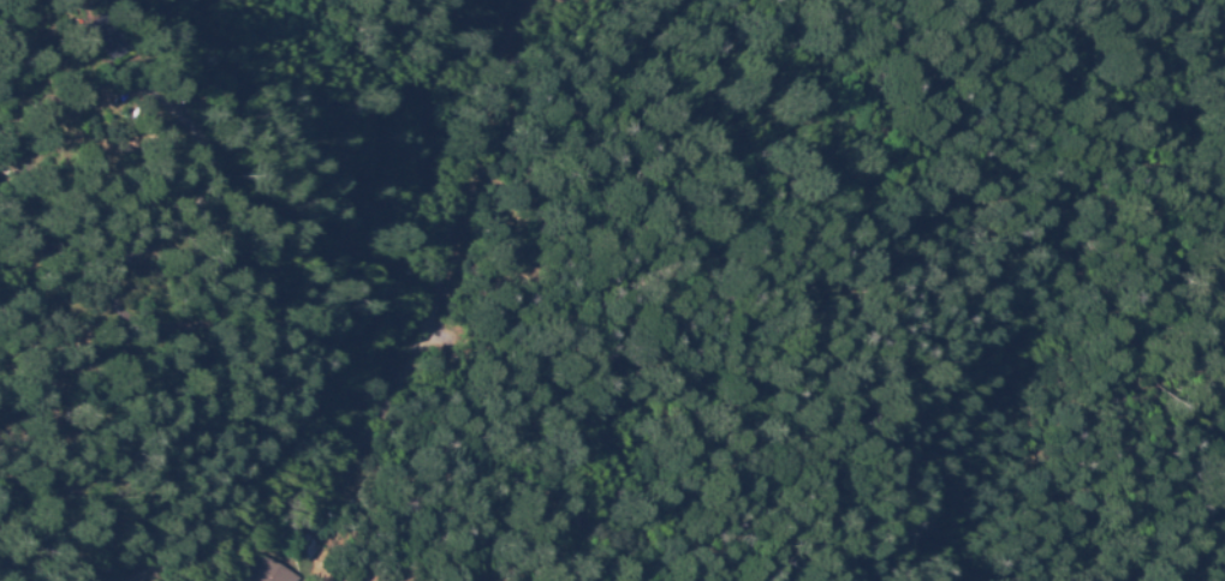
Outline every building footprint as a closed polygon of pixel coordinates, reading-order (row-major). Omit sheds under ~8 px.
[(87,4),(93,0),(99,0),(105,10),(94,16),(87,4)] [(108,61),(99,47),(95,49),(88,40),(90,37),(83,26),(102,12),(127,48),(108,61)] [(301,579),(299,580),(259,580),(250,574),(268,552),(301,579)]
